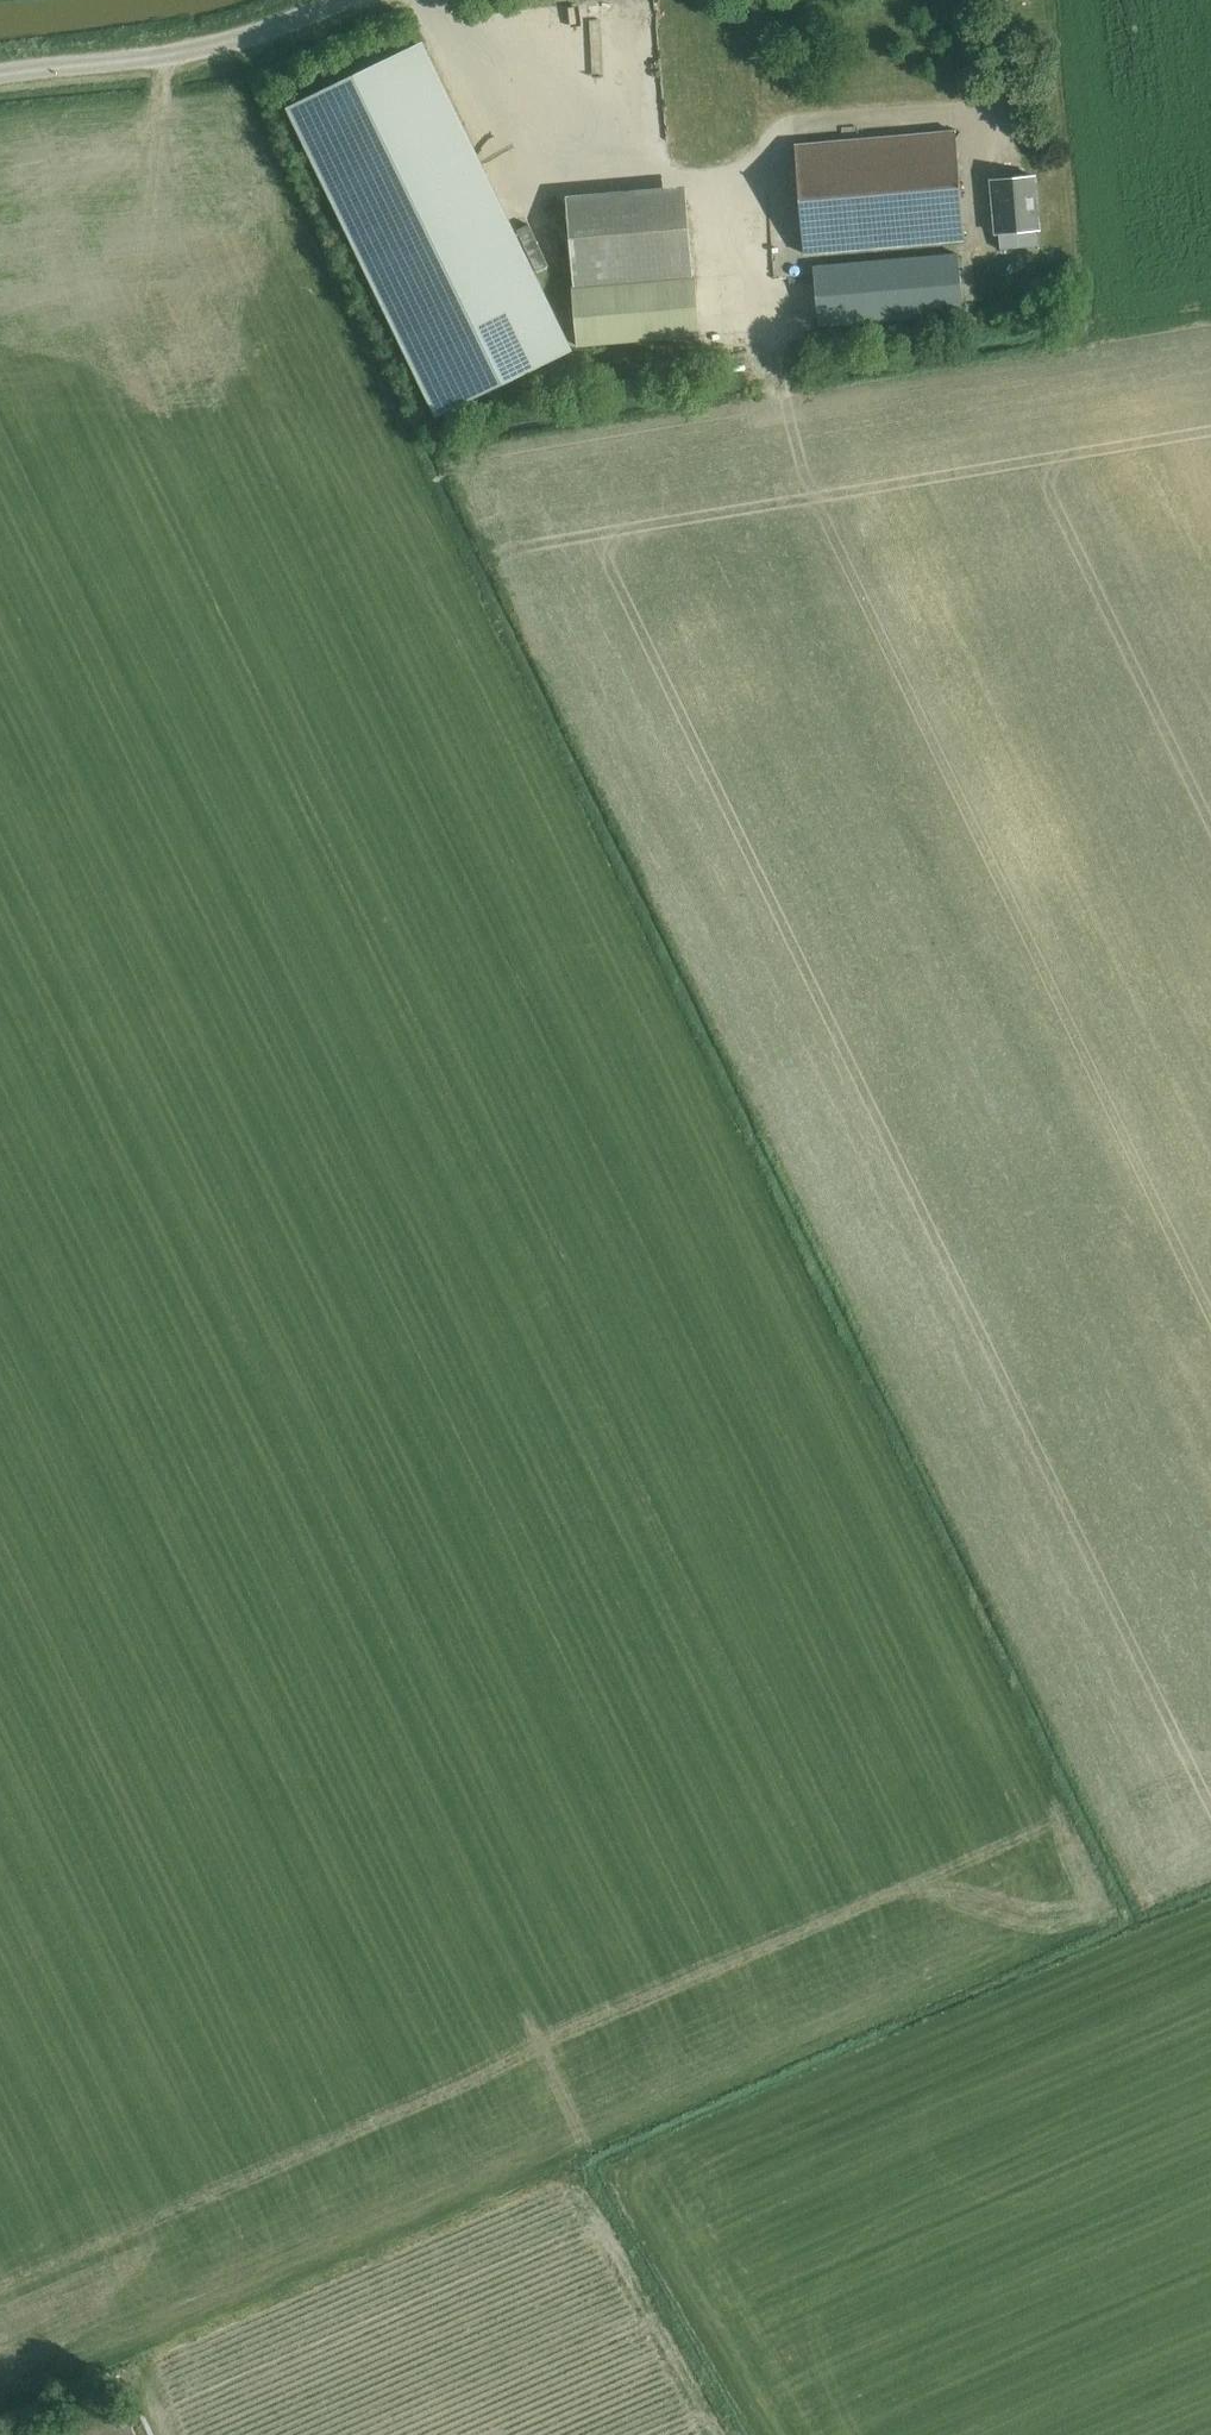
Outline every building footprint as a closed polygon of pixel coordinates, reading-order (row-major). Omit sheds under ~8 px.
[(598,71),(590,8),(538,14),(546,77),(598,71)] [(293,111),(438,410),(567,347),(421,49),(293,111)] [(634,75),(634,101),(660,101),(660,75),(634,75)] [(794,145),(804,253),(964,238),(955,131),(794,145)] [(990,179),(995,233),(1039,229),(1035,175),(990,179)] [(561,203),(574,346),(696,335),(683,192),(561,203)] [(813,266),(818,325),(962,312),(957,254),(813,266)] [(121,2409),(61,2434),(132,2434),(121,2409)]
